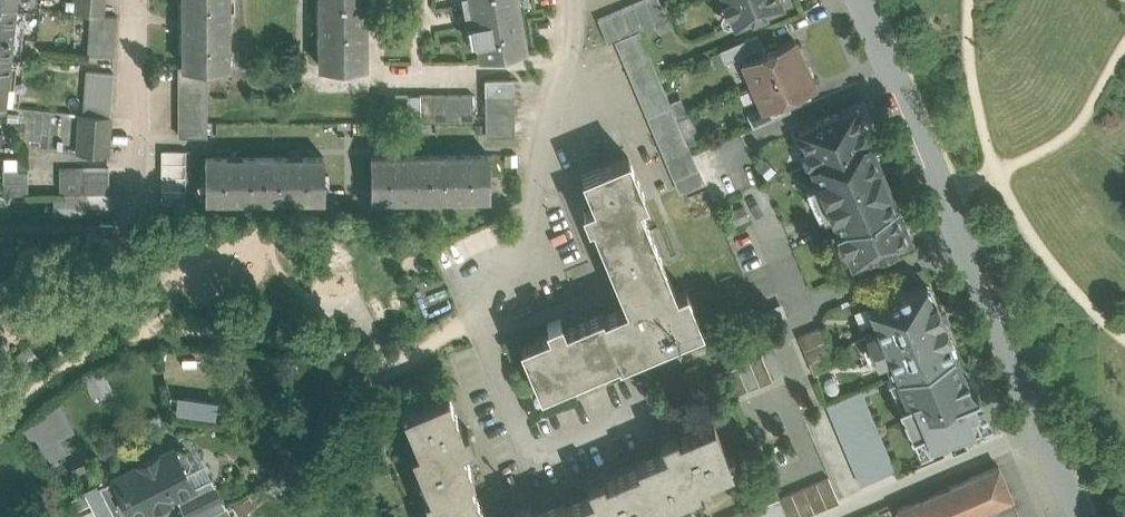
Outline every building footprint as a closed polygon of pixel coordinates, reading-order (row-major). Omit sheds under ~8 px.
[(25,7),(38,8),(39,0),(0,0),(0,4),(25,7)] [(76,12),(91,14),(103,14),(105,0),(78,0),(76,12)] [(229,0),(186,0),(186,3),(185,3),(185,22),(186,22),(186,32),(185,32),(185,53),(186,52),(186,68),(187,68),(209,68),(230,68),(229,0)] [(322,1),(324,1),(323,21),(322,21),(322,33),(323,33),(323,51),(322,51),(322,67),(366,67),(367,0),(322,0),(322,1)] [(472,14),(474,14),(476,24),(473,25),(476,42),(479,42),(481,56),(525,49),(516,0),(469,0),(472,14)] [(633,4),(643,28),(655,23),(646,0),(642,0),(633,4)] [(659,0),(646,0),(655,23),(667,18),(659,0)] [(725,9),(732,6),(737,20),(751,14),(752,16),(767,10),(766,8),(783,0),(721,0),(725,9)] [(0,4),(0,56),(11,57),(20,58),(25,7),(0,4)] [(643,28),(633,4),(621,9),(631,33),(639,30),(643,28)] [(621,9),(609,14),(619,38),(631,33),(621,9)] [(103,14),(91,14),(89,55),(116,56),(118,15),(103,14)] [(609,14),(598,19),(608,43),(616,39),(619,38),(609,14)] [(698,168),(639,30),(631,33),(619,38),(616,39),(675,178),(698,168)] [(758,33),(721,49),(726,61),(743,54),(763,45),(758,33)] [(766,52),(763,45),(743,54),(756,84),(805,63),(795,40),(766,52)] [(0,56),(0,105),(5,106),(11,57),(0,56)] [(805,63),(756,84),(765,105),(765,106),(786,98),(815,85),(805,63)] [(210,137),(209,68),(187,68),(186,68),(181,68),(182,137),(210,137)] [(113,73),(86,71),(83,114),(111,116),(113,73)] [(513,135),(512,78),(485,79),(486,135),(513,135)] [(433,94),(395,94),(395,121),(434,121),(433,94)] [(473,94),(433,94),(434,121),(473,120),(473,94)] [(786,98),(765,106),(765,105),(747,113),(753,126),(791,110),(786,98)] [(839,111),(814,122),(815,124),(799,131),(805,146),(802,147),(810,164),(812,163),(869,138),(855,107),(840,113),(839,111)] [(83,114),(81,113),(78,154),(107,156),(111,116),(83,114)] [(869,138),(812,163),(839,228),(893,206),(896,204),(894,204),(891,198),(893,197),(872,146),(870,147),(867,140),(869,140),(869,138)] [(190,201),(190,148),(157,148),(157,200),(190,201)] [(488,155),(372,156),(372,196),(489,195),(488,155)] [(676,293),(638,203),(647,199),(629,156),(584,175),(596,204),(584,209),(590,222),(593,221),(624,295),(628,293),(633,304),(603,316),(602,313),(565,328),(561,318),(547,324),(550,331),(521,343),(541,390),(571,378),(571,377),(582,372),(582,373),(619,358),(620,361),(702,326),(686,289),(676,293)] [(324,157),(208,159),(209,200),(227,200),(253,200),(253,199),(281,199),(307,199),(307,198),(325,198),(324,157)] [(698,168),(675,178),(681,193),(704,183),(698,168)] [(86,194),(85,170),(61,171),(62,194),(86,194)] [(110,193),(110,170),(85,170),(86,194),(110,193)] [(30,195),(29,171),(5,171),(5,195),(30,195)] [(839,228),(836,230),(843,247),(847,246),(853,260),(877,250),(878,252),(895,245),(894,243),(910,236),(903,219),(899,220),(893,206),(839,228)] [(113,224),(88,224),(87,261),(113,260),(113,224)] [(923,285),(908,291),(907,289),(898,293),(899,295),(870,307),(879,330),(866,336),(878,364),(891,359),(898,374),(910,369),(951,352),(944,337),(951,334),(936,298),(929,301),(923,285)] [(823,326),(798,336),(804,349),(828,338),(823,326)] [(828,338),(804,349),(809,361),(833,351),(828,338)] [(833,351),(809,361),(814,373),(838,363),(833,351)] [(951,352),(910,369),(898,374),(909,401),(916,398),(933,438),(971,422),(967,412),(978,408),(972,394),(974,393),(974,387),(967,379),(968,379),(967,376),(965,377),(954,351),(951,352)] [(762,355),(750,360),(760,384),(772,379),(762,355)] [(750,360),(737,365),(748,390),(760,384),(750,360)] [(737,365),(725,370),(736,395),(748,390),(737,365)] [(84,377),(92,395),(111,387),(102,368),(84,377)] [(824,401),(855,484),(892,470),(860,387),(824,401)] [(448,393),(403,412),(404,415),(405,414),(419,447),(412,450),(430,494),(470,477),(474,476),(462,446),(473,441),(467,428),(463,429),(448,393)] [(171,412),(212,413),(212,397),(172,396),(171,412)] [(30,415),(47,459),(65,451),(59,436),(70,431),(59,403),(30,415)] [(565,506),(563,502),(534,515),(529,503),(515,509),(517,513),(508,516),(644,516),(659,511),(657,506),(700,488),(697,482),(730,468),(730,469),(733,468),(714,423),(678,438),(676,434),(662,439),(667,451),(637,463),(639,467),(604,481),(603,477),(589,483),(593,495),(565,506)] [(139,463),(140,464),(113,478),(131,512),(133,516),(134,516),(156,506),(157,508),(170,501),(169,499),(176,495),(195,486),(194,485),(186,469),(188,468),(191,459),(185,448),(176,445),(158,454),(157,453),(139,463)] [(897,509),(900,516),(969,516),(1013,499),(999,466),(998,467),(970,478),(897,509)] [(194,485),(195,486),(176,495),(187,516),(203,516),(226,505),(211,476),(194,485)] [(828,476),(816,481),(827,506),(839,501),(828,476)] [(470,477),(430,494),(425,496),(435,516),(486,516),(470,477)] [(99,485),(115,516),(121,516),(131,512),(113,478),(99,485)] [(816,481),(804,487),(814,511),(827,506),(816,481)] [(804,487),(792,492),(802,516),(814,511),(804,487)] [(792,492),(780,497),(788,516),(801,516),(802,516),(792,492)] [(203,516),(233,516),(226,505),(203,516)]
